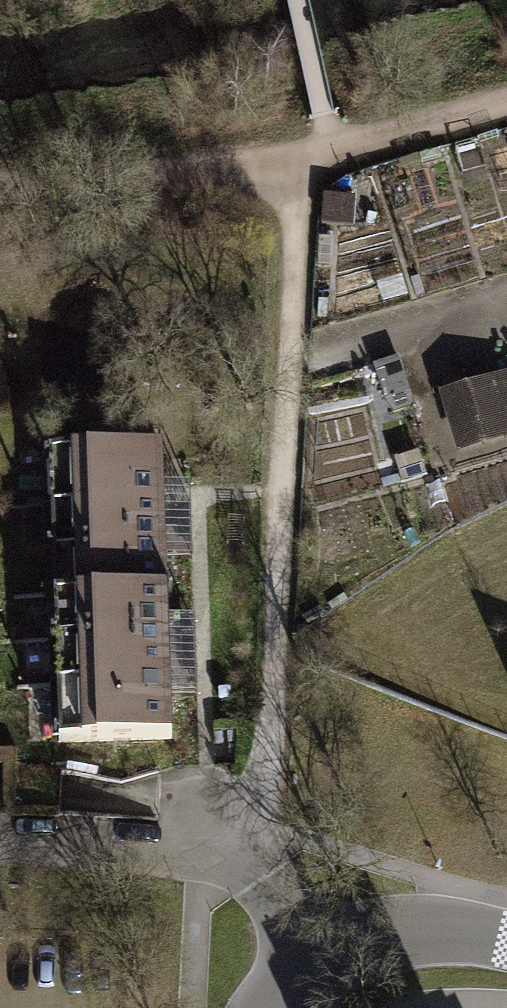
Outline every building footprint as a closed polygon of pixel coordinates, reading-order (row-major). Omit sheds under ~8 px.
[(441,387),(457,443),(506,430),(506,368),(441,387)] [(167,444),(56,447),(63,742),(174,740),(174,712),(173,665),(172,619),(170,551),(169,489),(167,444)]
